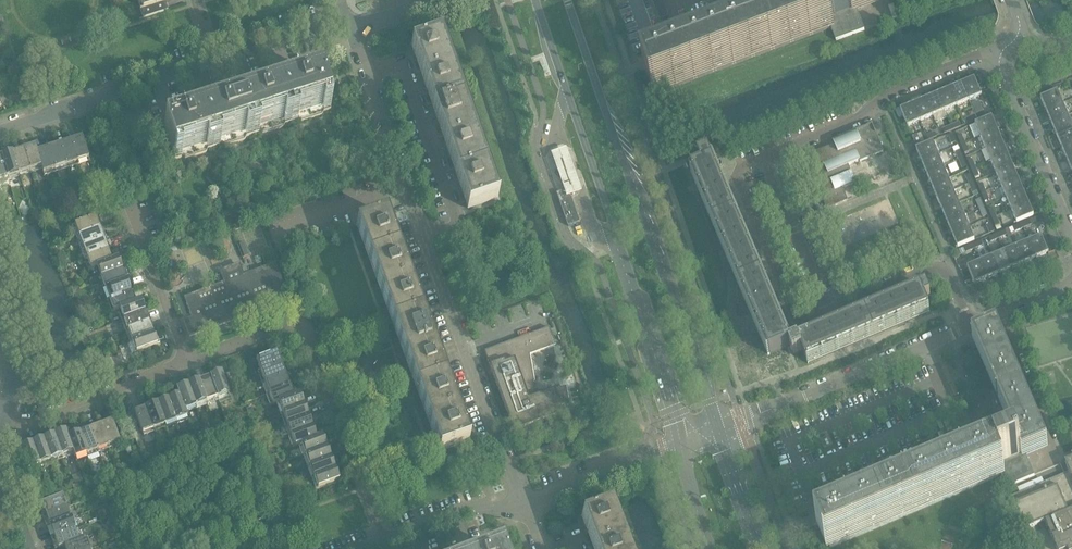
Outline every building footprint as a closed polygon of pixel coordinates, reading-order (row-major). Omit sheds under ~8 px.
[(140,9),(143,18),(168,10),(165,1),(165,2),(164,0),(140,0),(143,9),(140,9)] [(645,69),(653,89),(655,89),(657,94),(831,28),(828,19),(846,12),(852,9),(856,8),(863,5),(877,0),(824,0),(824,1),(809,7),(793,13),(791,9),(781,13),(783,17),(744,32),(742,27),(732,31),(734,36),(695,50),(694,46),(684,49),(686,54),(677,57),(647,68),(645,69)] [(659,20),(668,16),(662,0),(652,0),(659,20)] [(846,12),(828,19),(831,28),(836,41),(865,30),(856,8),(852,9),(846,12)] [(99,22),(101,27),(109,24),(108,19),(99,22)] [(411,46),(422,79),(449,69),(438,37),(411,46)] [(449,69),(422,79),(434,111),(461,102),(449,69)] [(288,83),(289,86),(277,90),(288,123),(298,120),(301,122),(322,115),(324,111),(331,109),(320,76),(304,81),(303,78),(288,83)] [(975,78),(962,83),(969,100),(982,95),(975,78)] [(962,83),(950,88),(957,106),(969,100),(962,83)] [(950,88),(937,94),(945,111),(957,106),(950,88)] [(250,95),(251,98),(238,102),(249,135),(259,132),(262,134),(283,127),(285,124),(288,123),(277,90),(265,94),(264,91),(250,95)] [(1040,98),(1046,110),(1063,103),(1057,90),(1040,98)] [(937,94),(925,99),(932,116),(945,111),(937,94)] [(925,99),(913,104),(920,121),(932,116),(925,99)] [(212,111),(200,115),(210,148),(220,145),(224,146),(245,140),(246,136),(249,135),(238,102),(226,106),(225,103),(211,108),(212,111)] [(472,134),(461,102),(434,111),(445,144),(472,134)] [(1046,110),(1051,122),(1068,115),(1063,103),(1046,110)] [(913,104),(900,109),(908,126),(920,121),(913,104)] [(173,123),(164,126),(175,160),(182,157),(185,159),(206,152),(208,149),(210,148),(200,115),(188,119),(187,116),(172,120),(173,123)] [(1051,122),(1056,134),(1071,128),(1071,125),(1068,115),(1051,122)] [(975,124),(980,136),(997,129),(992,116),(975,124)] [(819,188),(825,201),(824,201),(827,210),(848,201),(843,189),(856,183),(851,173),(848,165),(859,161),(860,162),(868,158),(868,157),(875,154),(875,155),(884,152),(872,125),(833,142),(834,145),(832,146),(805,157),(808,166),(809,165),(815,178),(814,179),(818,188),(819,188)] [(1061,147),(1071,142),(1071,128),(1056,134),(1061,147)] [(997,129),(980,136),(985,148),(1002,141),(997,129)] [(925,132),(920,133),(924,142),(928,140),(926,136),(925,132)] [(483,167),(472,134),(445,144),(456,176),(483,167)] [(917,135),(912,137),(916,145),(921,143),(917,135)] [(70,142),(77,163),(88,159),(82,138),(70,142)] [(933,141),(916,149),(921,161),(938,154),(933,141)] [(985,148),(990,161),(1008,153),(1002,141),(985,148)] [(70,142),(59,146),(66,167),(77,163),(70,142)] [(1066,159),(1071,157),(1071,142),(1061,147),(1066,159)] [(35,146),(23,150),(30,171),(41,168),(41,167),(37,153),(35,146)] [(59,146),(48,149),(55,170),(66,167),(59,146)] [(37,153),(41,167),(41,168),(43,174),(55,170),(48,149),(37,153)] [(567,149),(552,154),(568,199),(583,193),(567,149)] [(23,150),(12,154),(19,175),(30,171),(23,150)] [(693,172),(691,173),(768,355),(770,354),(770,355),(787,348),(790,346),(794,355),(802,352),(807,362),(808,364),(930,312),(929,310),(925,300),(930,298),(926,287),(923,289),(920,290),(919,288),(850,317),(848,312),(841,315),(843,320),(804,337),(803,334),(803,333),(802,333),(802,332),(801,332),(800,332),(799,332),(798,332),(797,332),(797,333),(797,334),(796,334),(796,335),(796,336),(797,336),(797,337),(790,340),(788,341),(784,333),(787,332),(786,329),(783,323),(782,320),(780,314),(779,314),(777,308),(776,305),(773,299),(771,293),(767,284),(764,278),(760,268),(758,263),(757,260),(762,258),(759,251),(754,253),(752,248),(747,238),(745,233),(741,223),(739,218),(735,208),(732,203),(728,193),(726,187),(718,169),(720,168),(721,168),(721,167),(722,167),(722,166),(722,165),(722,164),(722,163),(721,163),(721,162),(720,162),(719,162),(718,162),(717,162),(713,153),(699,159),(703,168),(693,172)] [(990,161),(996,173),(1013,166),(1008,153),(990,161)] [(12,154),(1,157),(8,178),(19,175),(12,154)] [(938,154),(921,161),(926,173),(943,166),(938,154)] [(370,173),(379,170),(376,161),(367,164),(370,173)] [(926,173),(931,186),(948,178),(943,166),(926,173)] [(996,173),(1001,185),(1018,178),(1013,166),(996,173)] [(495,200),(483,167),(456,176),(468,209),(495,200)] [(931,186),(937,198),(954,191),(948,178),(931,186)] [(1001,185),(1006,198),(1023,190),(1018,178),(1001,185)] [(1006,198),(1011,210),(1028,203),(1023,190),(1006,198)] [(954,191),(937,198),(942,210),(959,203),(954,191)] [(561,192),(557,194),(568,227),(580,222),(572,197),(561,192)] [(76,201),(70,203),(72,210),(78,208),(76,201)] [(959,203),(942,210),(947,222),(964,215),(959,203)] [(1028,203),(1011,210),(1017,222),(1034,215),(1028,203)] [(359,225),(371,258),(398,248),(386,215),(359,225)] [(964,215),(947,222),(952,235),(969,228),(964,215)] [(95,217),(74,225),(79,237),(99,229),(95,217)] [(975,240),(969,228),(952,235),(957,247),(975,240)] [(99,229),(79,237),(83,248),(103,240),(99,229)] [(1041,235),(1029,241),(1036,258),(1049,253),(1041,235)] [(103,240),(83,248),(87,258),(108,251),(103,240)] [(1029,241),(1017,246),(1024,263),(1036,258),(1029,241)] [(244,243),(238,245),(243,258),(249,256),(244,243)] [(175,246),(161,252),(163,256),(177,251),(175,246)] [(1017,246),(1004,251),(1011,268),(1024,263),(1017,246)] [(398,248),(371,258),(382,290),(409,280),(398,248)] [(97,267),(112,262),(108,251),(87,258),(91,270),(97,268),(97,267)] [(1004,251),(992,256),(999,273),(1011,268),(1004,251)] [(992,256),(979,262),(987,279),(999,273),(992,256)] [(112,262),(97,267),(97,268),(101,278),(122,271),(118,259),(112,262)] [(979,262),(967,267),(974,284),(987,279),(979,262)] [(220,272),(222,275),(216,277),(219,284),(211,287),(210,286),(209,287),(209,288),(184,298),(192,318),(184,321),(189,337),(289,299),(275,263),(248,274),(245,266),(240,268),(239,265),(220,272)] [(122,271),(101,278),(105,289),(126,282),(122,271)] [(967,271),(961,274),(965,282),(970,280),(967,271)] [(421,313),(409,280),(382,290),(394,322),(421,313)] [(126,282),(105,289),(109,300),(130,293),(126,282)] [(134,304),(134,303),(130,293),(109,300),(114,312),(120,309),(134,304)] [(134,303),(134,304),(120,309),(124,320),(145,312),(140,301),(134,303)] [(145,312),(124,320),(128,331),(149,323),(145,312)] [(421,313),(394,322),(406,355),(433,345),(421,313)] [(149,323),(128,331),(132,342),(153,334),(149,323)] [(549,328),(484,351),(509,420),(513,432),(514,431),(562,414),(560,409),(569,405),(566,387),(535,393),(533,382),(534,382),(529,355),(555,346),(553,339),(549,328)] [(1009,430),(1008,428),(991,435),(998,452),(992,454),(991,451),(969,461),(965,453),(953,459),(956,466),(912,485),(909,477),(896,483),(899,490),(855,509),(851,502),(839,507),(842,515),(820,524),(830,548),(1001,475),(1006,488),(1035,476),(1026,456),(1047,447),(998,330),(974,341),(996,392),(993,393),(998,405),(1001,404),(1011,429),(1009,430)] [(132,342),(129,343),(133,355),(136,353),(157,346),(153,334),(143,338),(132,342)] [(445,377),(433,345),(406,355),(418,387),(445,377)] [(277,353),(256,361),(260,372),(281,364),(277,353)] [(281,364),(260,372),(264,383),(285,375),(281,364)] [(210,378),(218,398),(220,403),(231,399),(229,395),(229,394),(221,373),(210,378)] [(285,375),(264,383),(268,394),(289,386),(285,375)] [(457,410),(445,377),(418,387),(430,420),(457,410)] [(210,378),(199,382),(207,403),(218,398),(210,378)] [(199,382),(188,386),(196,407),(207,403),(199,382)] [(188,386),(177,390),(179,396),(186,414),(197,409),(196,407),(188,386)] [(279,403),(293,397),(289,386),(268,394),(273,405),(279,403)] [(293,397),(279,403),(283,414),(304,406),(299,394),(293,397)] [(179,396),(168,400),(177,424),(188,420),(185,414),(186,414),(179,396)] [(168,400),(157,404),(166,428),(177,424),(168,400)] [(157,404),(146,409),(154,429),(155,432),(166,428),(157,404)] [(304,406),(283,414),(287,425),(308,417),(304,406)] [(146,409),(135,413),(143,433),(154,429),(146,409)] [(469,442),(457,410),(430,420),(442,452),(469,442)] [(585,413),(577,416),(580,425),(588,422),(585,413)] [(308,417),(287,425),(291,436),(312,428),(308,417)] [(101,426),(108,446),(120,442),(112,421),(101,426)] [(101,426),(90,430),(97,450),(108,446),(101,426)] [(316,439),(312,428),(291,436),(295,447),(301,444),(316,439)] [(90,430),(79,434),(86,455),(97,450),(90,430)] [(68,438),(65,432),(54,436),(62,457),(73,453),(68,438)] [(827,432),(819,436),(825,449),(833,446),(827,432)] [(86,455),(79,434),(68,438),(73,453),(75,459),(76,461),(87,457),(86,455)] [(54,436),(43,440),(51,461),(62,457),(54,436)] [(316,439),(301,444),(305,455),(326,448),(322,436),(316,439)] [(43,440),(32,444),(40,465),(51,461),(43,440)] [(18,450),(14,451),(22,472),(26,470),(29,472),(30,472),(41,468),(40,465),(32,444),(21,448),(20,445),(20,446),(18,450)] [(326,448),(305,455),(309,466),(330,458),(326,448)] [(330,458),(309,466),(314,477),(334,470),(330,458)] [(1012,496),(1015,504),(1014,505),(1025,530),(1043,522),(1045,521),(1046,524),(1057,548),(1071,548),(1071,458),(1067,460),(1065,461),(1065,462),(1066,462),(1070,472),(1065,474),(1019,493),(1012,496)] [(334,470),(314,477),(318,489),(339,481),(334,470)] [(28,476),(24,478),(29,490),(33,489),(28,476)] [(62,497),(42,504),(46,516),(66,508),(62,497)] [(608,507),(581,517),(593,548),(620,539),(608,507)] [(66,508),(46,516),(50,527),(70,519),(66,508)] [(70,519),(50,527),(54,538),(74,530),(78,529),(73,518),(70,519)] [(1043,522),(1039,524),(1041,531),(1048,528),(1046,524),(1045,521),(1043,522)] [(78,541),(74,530),(54,538),(58,548),(64,547),(64,546),(78,541)] [(78,541),(64,546),(64,547),(65,548),(88,548),(84,539),(78,541)] [(593,548),(624,548),(620,539),(593,548)]
